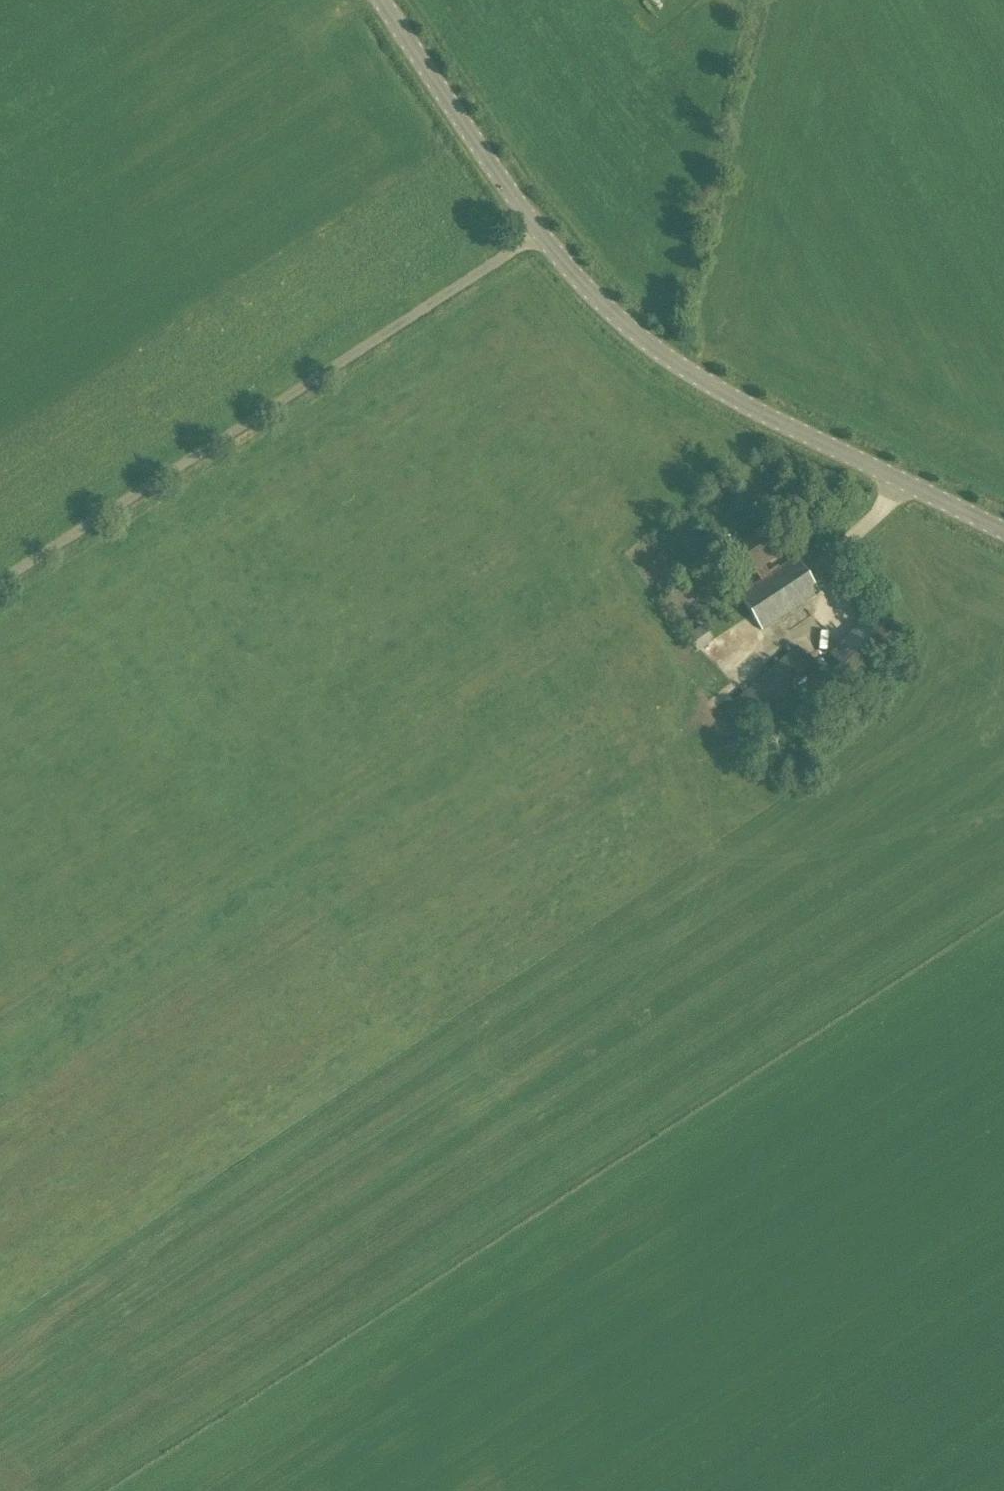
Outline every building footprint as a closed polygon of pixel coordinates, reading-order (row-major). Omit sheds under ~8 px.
[(768,572),(764,566),(783,555),(765,526),(722,552),(740,581),(756,572),(761,581),(738,595),(763,631),(820,593),(796,556),(779,568),(777,567),(768,572)] [(857,687),(906,638),(876,608),(827,656),(857,687)] [(697,653),(715,642),(704,625),(687,636),(697,653)] [(794,693),(814,676),(806,667),(812,662),(798,645),(725,709),(743,731),(791,689),(794,693)]
